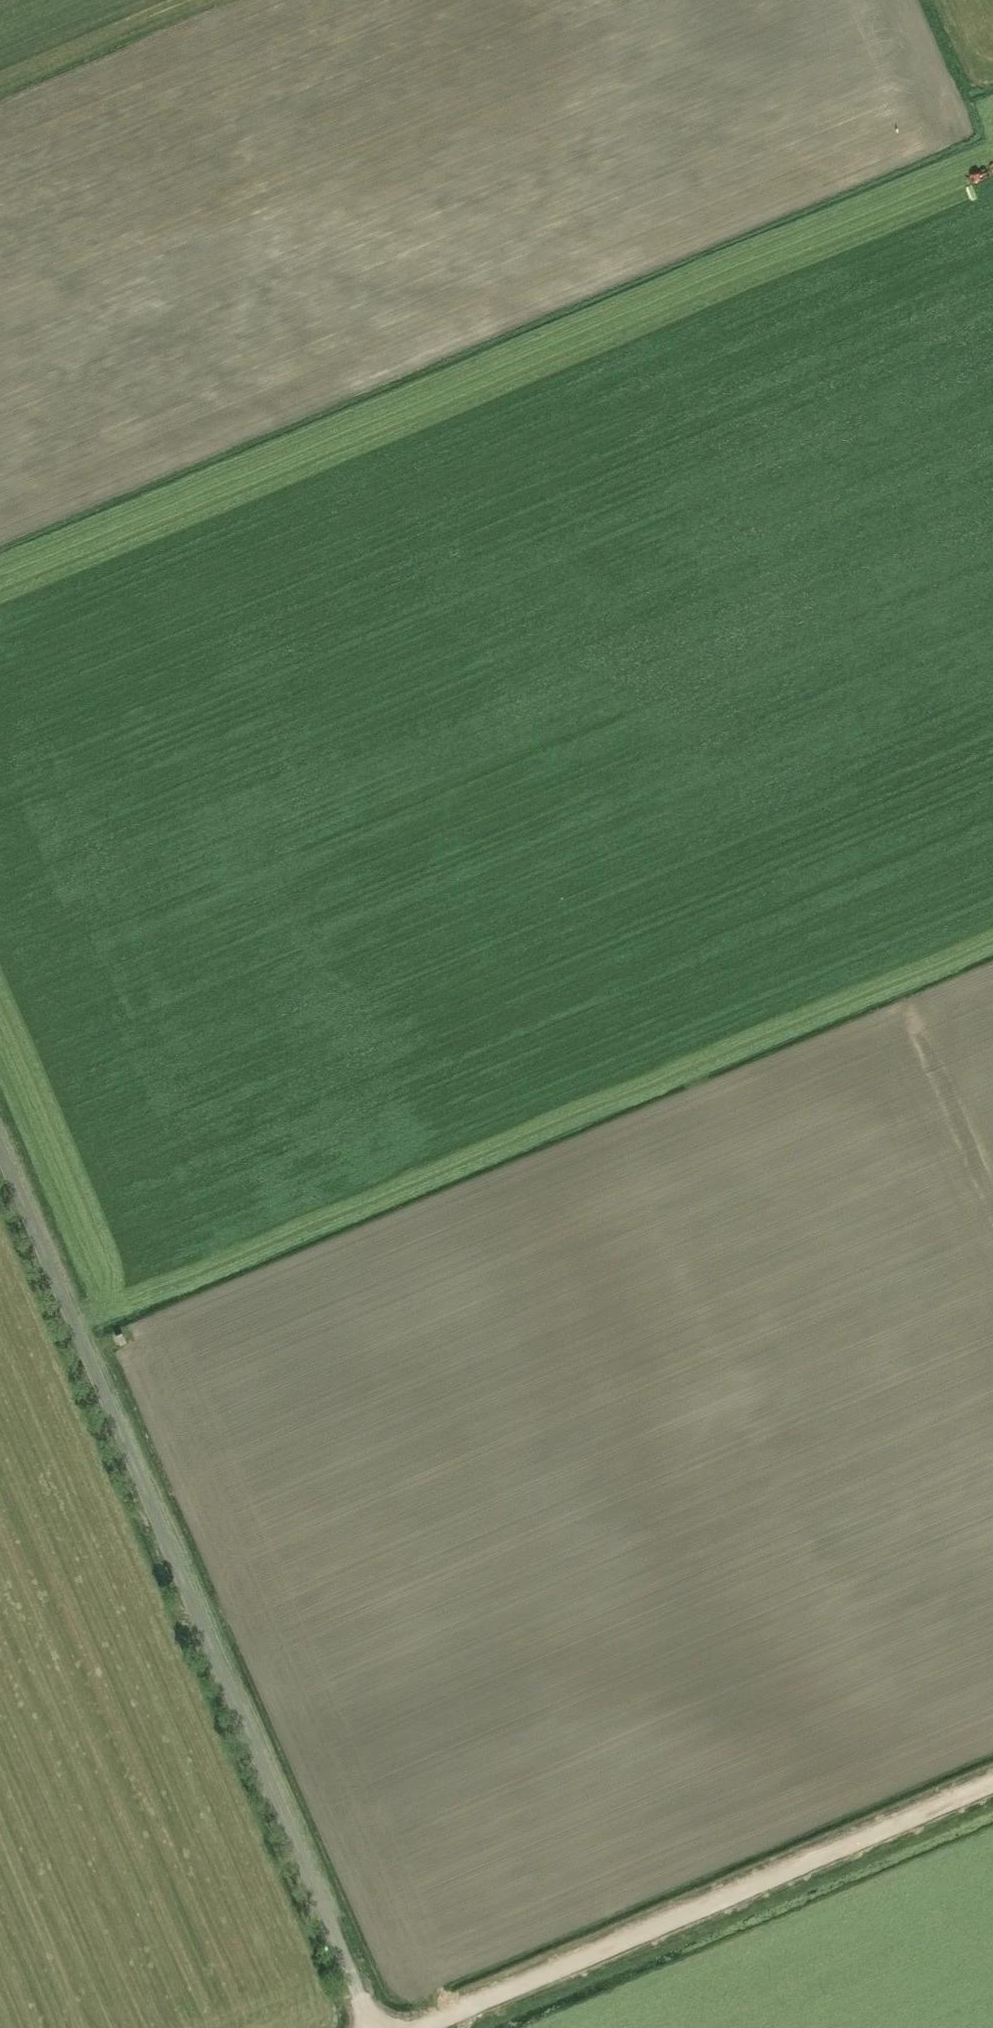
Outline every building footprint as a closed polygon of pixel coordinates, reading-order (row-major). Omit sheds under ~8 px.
[(125,1341),(121,1331),(115,1334),(119,1343),(125,1341)]
